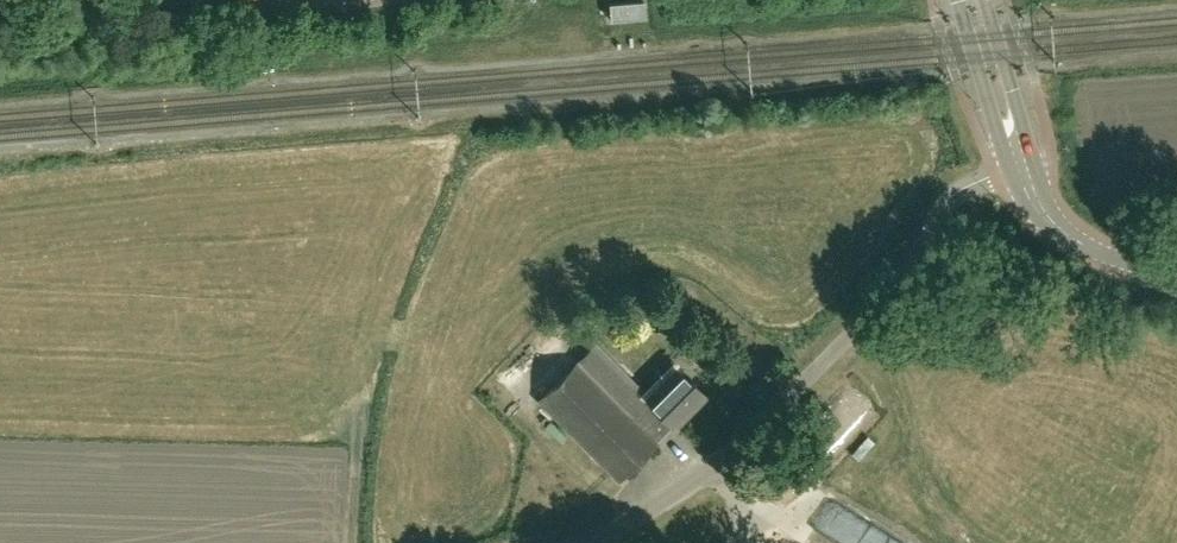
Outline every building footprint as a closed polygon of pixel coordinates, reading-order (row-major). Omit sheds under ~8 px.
[(645,17),(643,0),(609,3),(611,20),(645,17)] [(579,362),(556,384),(541,400),(619,478),(657,440),(652,435),(667,420),(673,426),(705,394),(680,369),(633,416),(579,362)]
